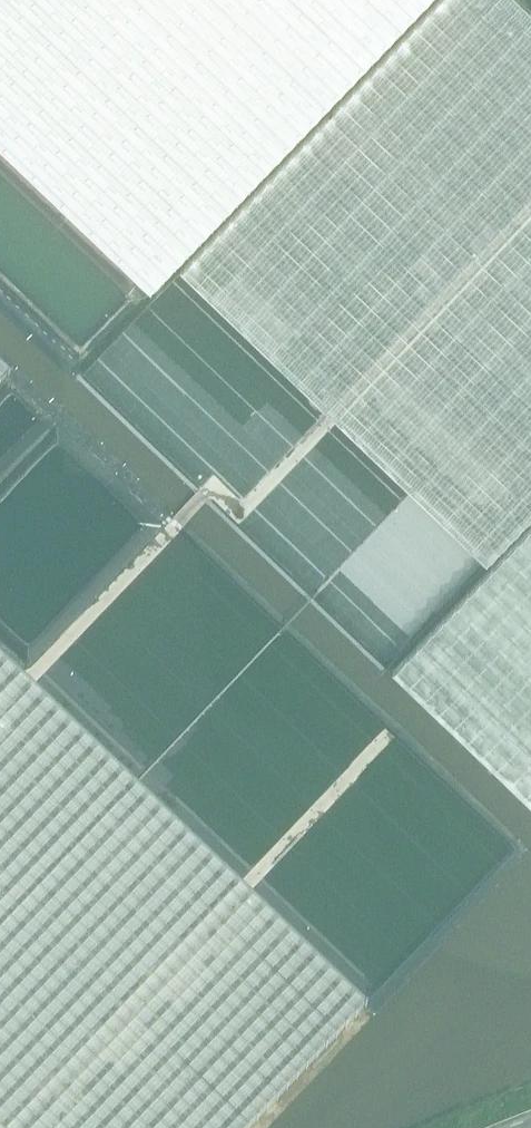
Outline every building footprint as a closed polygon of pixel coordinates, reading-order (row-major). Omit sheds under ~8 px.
[(146,281),(152,286),(274,159),(427,0),(0,0),(0,140),(146,281)] [(522,0),(439,0),(182,269),(487,562),(530,516),(530,9),(522,0)] [(0,367),(0,384),(9,375),(0,367)] [(394,670),(530,801),(530,527),(394,670)] [(365,1007),(140,792),(0,658),(0,1127),(250,1127),(365,1007)]
